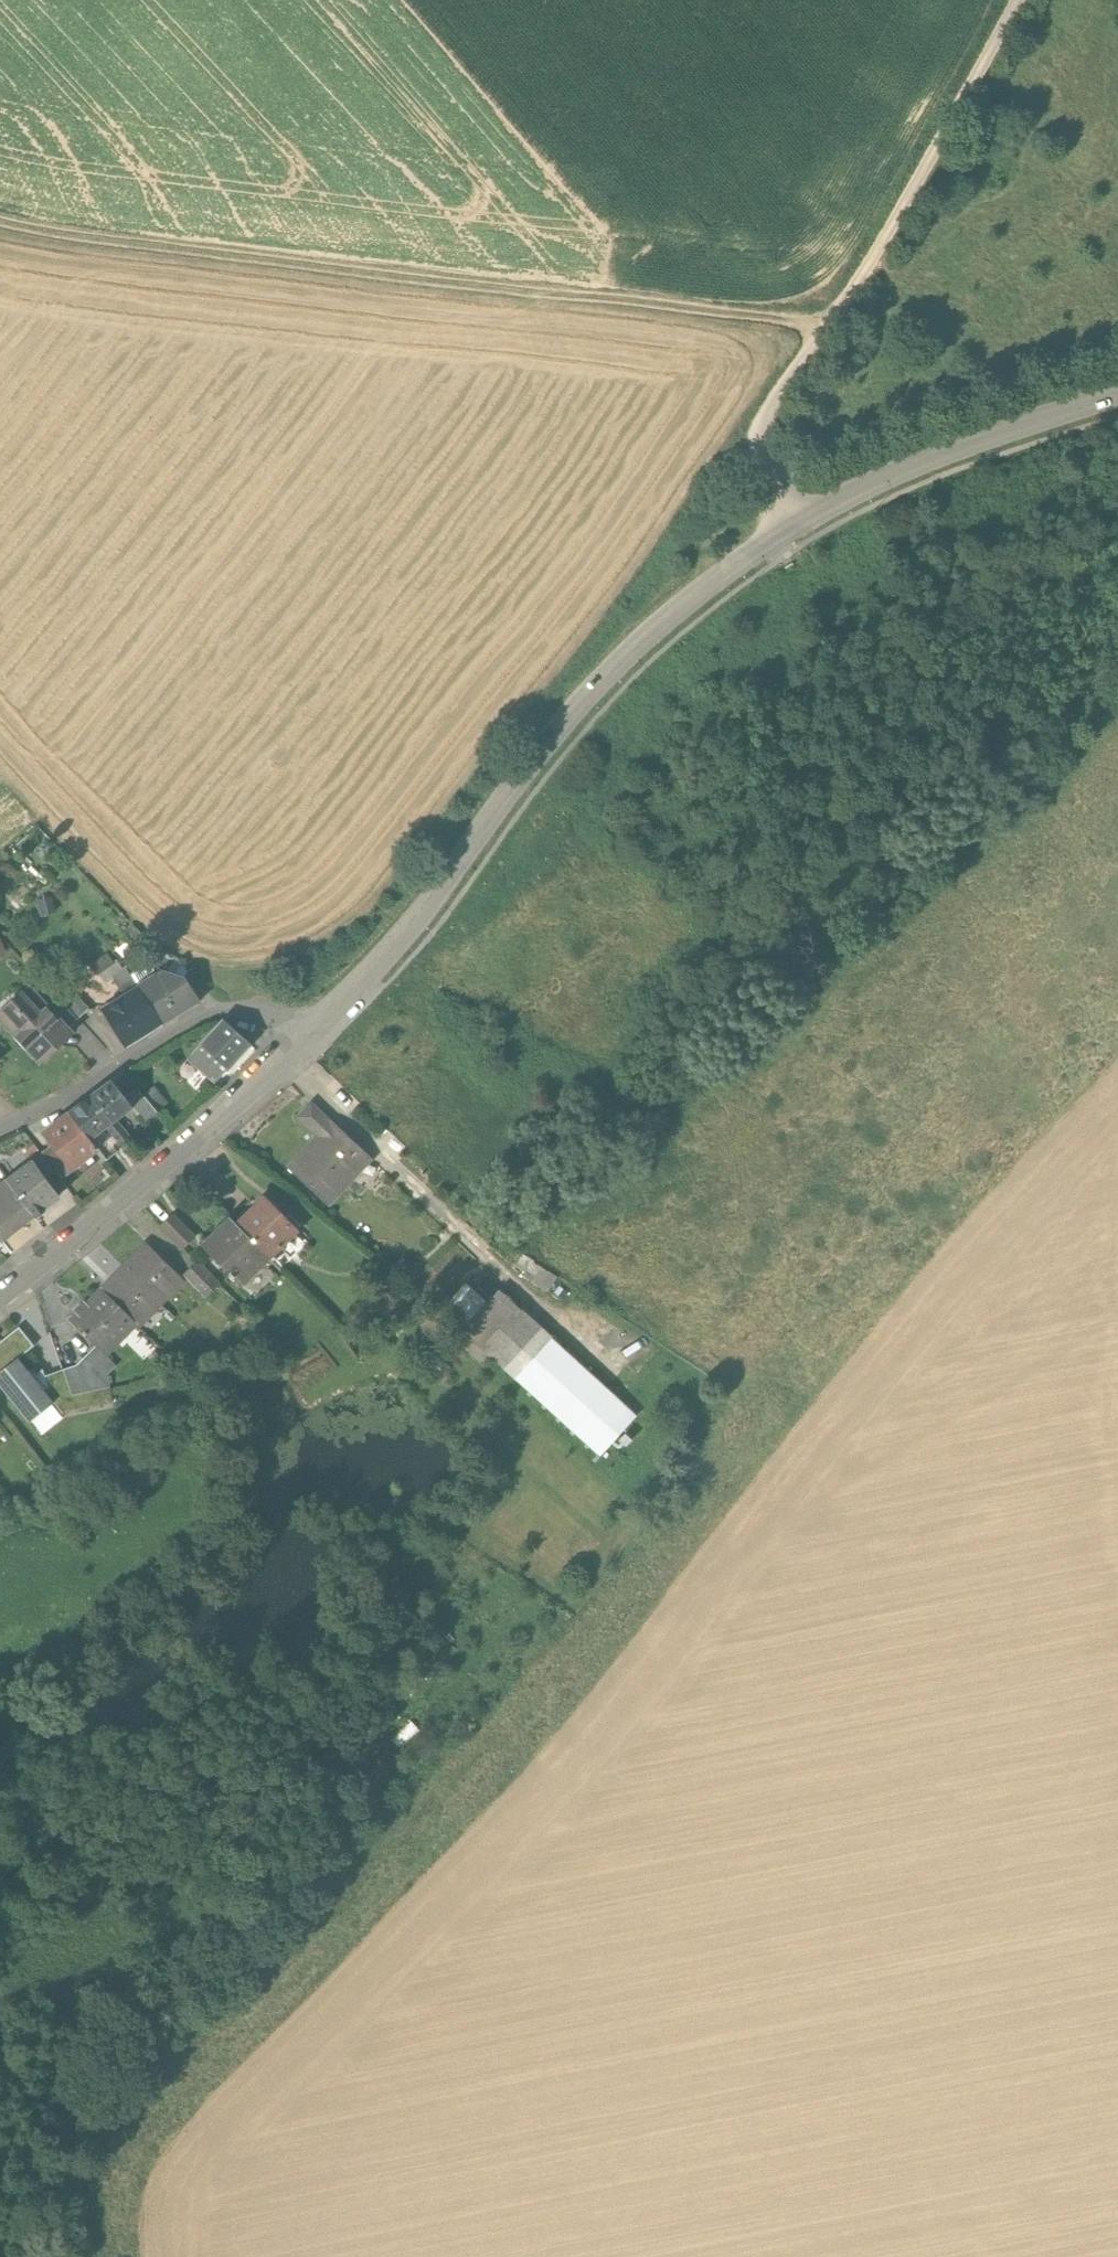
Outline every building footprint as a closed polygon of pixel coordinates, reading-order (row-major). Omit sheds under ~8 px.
[(161,954),(148,950),(146,960),(149,965),(169,971),(177,960),(165,952),(161,954)] [(125,968),(123,970),(118,962),(114,965),(107,956),(92,966),(106,986),(113,980),(124,996),(139,987),(125,968)] [(175,979),(171,981),(168,975),(161,973),(139,987),(151,1005),(163,1025),(199,1002),(187,983),(184,985),(182,980),(175,979)] [(28,987),(0,1013),(0,1019),(15,1036),(14,1038),(25,1050),(27,1049),(40,1063),(52,1053),(54,1053),(63,1045),(63,1043),(72,1035),(67,1030),(47,1007),(28,987)] [(139,987),(124,996),(102,1010),(127,1048),(163,1025),(151,1005),(139,987)] [(88,1011),(67,988),(57,998),(78,1020),(88,1011)] [(78,1020),(57,998),(47,1007),(67,1030),(78,1020)] [(224,1022),(188,1060),(214,1084),(250,1045),(224,1022)] [(125,1098),(112,1081),(90,1098),(111,1124),(116,1120),(132,1107),(125,1098)] [(156,1112),(137,1089),(125,1098),(132,1107),(144,1122),(156,1112)] [(111,1124),(90,1098),(69,1114),(70,1115),(89,1140),(101,1131),(106,1127),(111,1124)] [(331,1124),(311,1105),(298,1118),(318,1137),(289,1168),(327,1204),(358,1172),(352,1166),(364,1153),(332,1123),(331,1124)] [(89,1140),(70,1115),(47,1132),(55,1142),(53,1144),(61,1155),(63,1154),(73,1167),(93,1152),(94,1146),(89,1140)] [(128,1136),(116,1120),(111,1124),(124,1139),(128,1136)] [(124,1139),(111,1124),(106,1127),(119,1143),(124,1139)] [(118,1152),(101,1131),(89,1140),(94,1146),(106,1162),(118,1152)] [(61,1155),(53,1144),(41,1153),(51,1167),(59,1178),(73,1167),(63,1154),(61,1155)] [(40,1175),(32,1164),(8,1182),(32,1215),(34,1217),(37,1217),(44,1212),(45,1208),(44,1206),(57,1197),(40,1175)] [(59,1178),(51,1167),(40,1175),(57,1197),(67,1189),(59,1178)] [(8,1182),(0,1188),(0,1238),(2,1240),(32,1215),(8,1182)] [(250,1200),(231,1219),(237,1226),(256,1207),(256,1206),(250,1200)] [(296,1231),(266,1200),(260,1200),(256,1204),(256,1206),(256,1207),(237,1226),(269,1258),(278,1249),(282,1246),(281,1246),(296,1231)] [(195,1238),(172,1215),(161,1226),(184,1249),(195,1238)] [(237,1226),(231,1219),(203,1247),(230,1275),(229,1277),(232,1280),(234,1279),(240,1285),(269,1258),(237,1226)] [(181,1278),(146,1244),(124,1267),(159,1301),(181,1278)] [(528,1248),(513,1267),(539,1288),(554,1269),(528,1248)] [(219,1285),(197,1263),(185,1274),(207,1297),(219,1285)] [(159,1301),(124,1267),(102,1289),(137,1323),(159,1301)] [(102,1289),(87,1304),(85,1302),(75,1312),(78,1314),(70,1322),(96,1347),(106,1356),(137,1324),(137,1323),(102,1289)] [(521,1357),(497,1335),(520,1310),(501,1292),(456,1340),(485,1367),(494,1358),(517,1379),(546,1347),(538,1340),(521,1357)] [(627,1375),(569,1321),(552,1340),(610,1393),(627,1375)] [(19,1328),(0,1343),(0,1373),(17,1359),(18,1359),(34,1347),(19,1328)] [(610,1393),(552,1340),(546,1347),(517,1379),(600,1455),(636,1416),(610,1393)] [(77,1366),(63,1370),(72,1396),(109,1388),(110,1388),(107,1375),(115,1366),(106,1356),(96,1347),(77,1366)] [(18,1359),(17,1359),(0,1373),(0,1386),(29,1423),(53,1403),(33,1378),(18,1359)] [(72,1396),(63,1370),(45,1377),(43,1370),(33,1378),(53,1403),(63,1415),(64,1414),(63,1413),(113,1403),(109,1388),(72,1396)]
